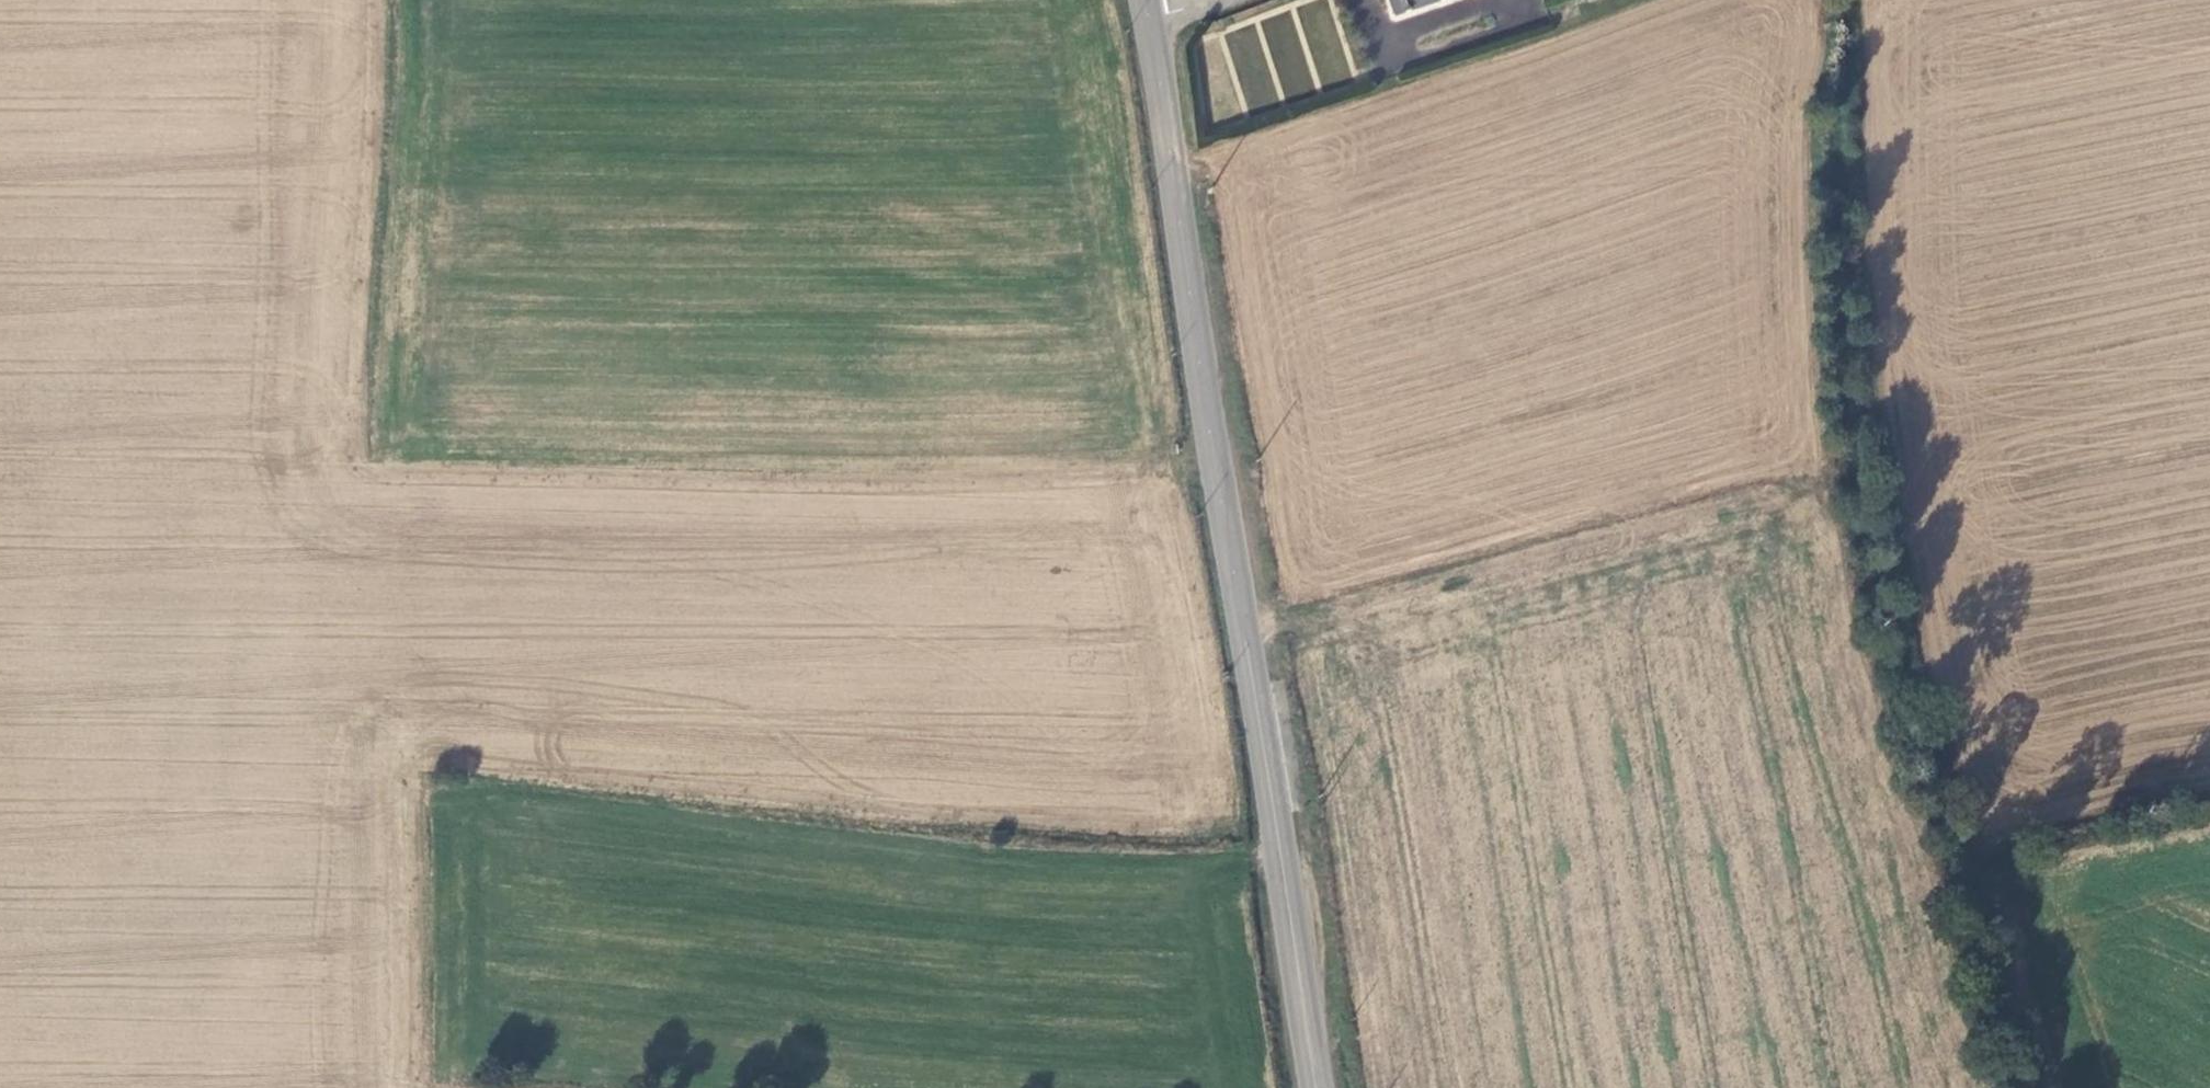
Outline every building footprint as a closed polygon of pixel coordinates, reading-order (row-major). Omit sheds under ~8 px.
[(1391,18),(1445,0),(1385,0),(1391,18)]
